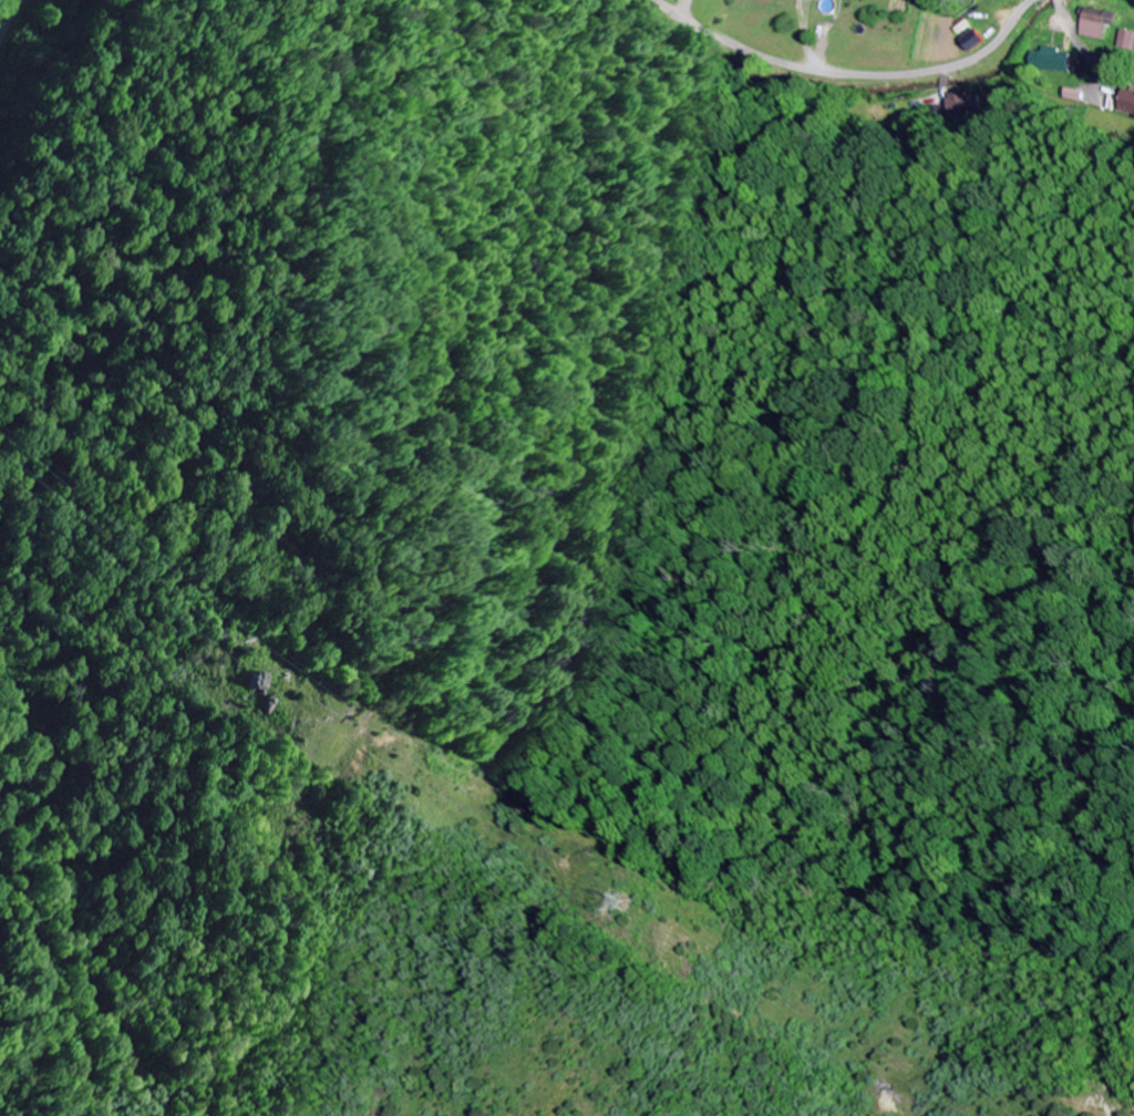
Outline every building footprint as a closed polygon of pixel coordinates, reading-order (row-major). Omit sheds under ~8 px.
[(1133,34),(1116,31),(1119,16),(1083,9),(1077,39),(1131,48),(1133,34)] [(984,43),(975,31),(960,42),(969,54),(984,43)] [(1068,55),(1058,55),(1059,51),(1032,50),(1030,72),(1067,74),(1068,55)] [(1133,94),(1125,90),(1116,114),(1132,121),(1133,118),(1133,90),(1133,94)]
